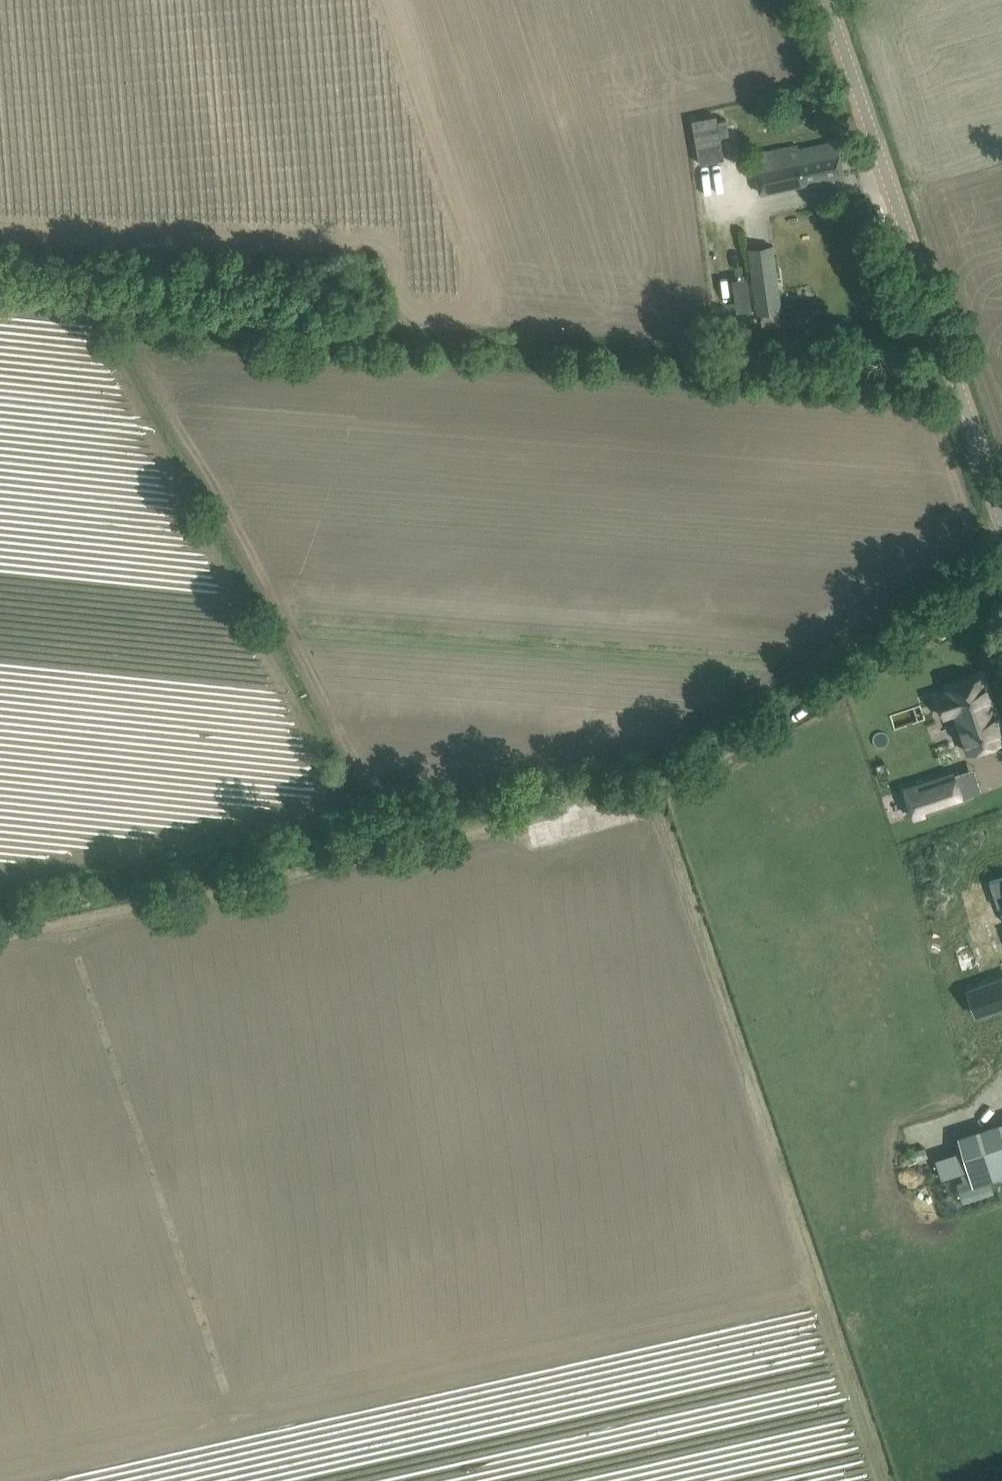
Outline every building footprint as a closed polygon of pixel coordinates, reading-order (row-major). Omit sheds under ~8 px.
[(837,142),(817,145),(796,149),(796,145),(752,153),(760,191),(843,175),(837,142)] [(776,271),(751,275),(756,314),(759,313),(761,328),(781,325),(779,311),(781,311),(776,271)] [(815,300),(794,303),(797,321),(801,321),(818,319),(815,300)] [(797,321),(791,322),(792,331),(802,330),(801,321),(797,321)] [(968,752),(1001,741),(1001,735),(994,710),(992,710),(989,700),(990,700),(982,676),(946,688),(947,692),(936,695),(943,716),(954,712),(968,752)] [(914,817),(963,800),(953,772),(904,789),(914,817)] [(958,1137),(973,1187),(1001,1177),(1001,1122),(958,1137)]
